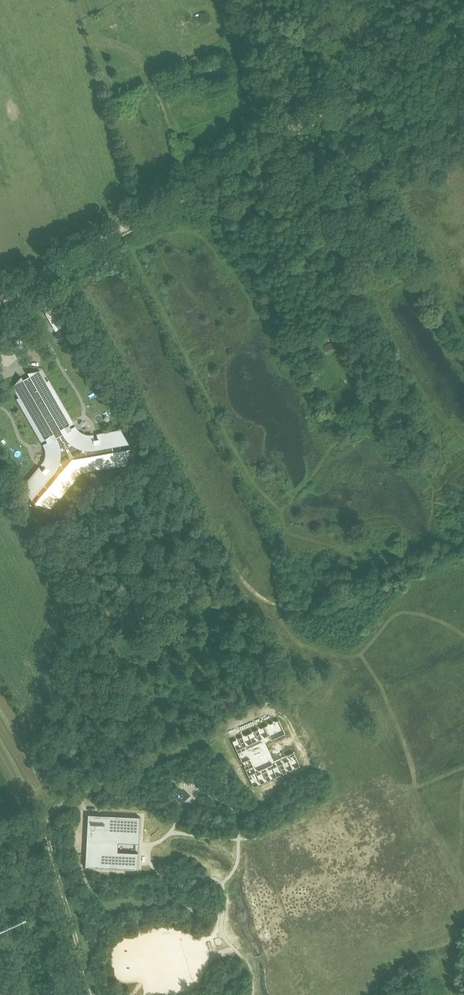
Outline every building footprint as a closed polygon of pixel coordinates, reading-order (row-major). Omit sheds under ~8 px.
[(53,302),(43,308),(53,325),(63,319),(53,302)] [(327,345),(324,346),(328,354),(337,350),(332,341),(327,345)] [(38,386),(32,375),(33,375),(33,374),(24,377),(24,378),(25,378),(25,379),(17,384),(16,383),(16,382),(15,382),(9,388),(9,389),(10,388),(17,399),(14,401),(14,402),(15,401),(39,441),(42,440),(44,443),(41,445),(42,447),(42,449),(43,451),(43,453),(43,455),(43,457),(43,459),(43,461),(42,463),(41,465),(40,467),(42,469),(40,472),(37,470),(22,485),(21,484),(20,485),(26,497),(27,497),(27,496),(31,492),(36,497),(32,501),(31,501),(31,502),(43,508),(44,507),(43,507),(75,475),(118,463),(118,464),(119,464),(120,450),(119,450),(119,451),(113,453),(111,446),(117,444),(118,445),(118,444),(111,433),(110,433),(110,434),(89,440),(90,443),(86,444),(85,441),(83,441),(81,441),(79,440),(77,440),(75,439),(73,438),(71,436),(70,435),(68,434),(67,432),(65,430),(63,432),(61,429),(64,427),(41,386),(42,386),(41,385),(38,386)] [(8,453),(3,456),(10,466),(15,462),(8,453)] [(292,724),(243,742),(260,791),(275,785),(268,765),(287,758),(294,779),(309,774),(292,724)] [(85,859),(85,867),(88,867),(134,869),(134,870),(138,870),(138,862),(138,853),(116,852),(117,842),(117,832),(139,834),(140,825),(141,817),(137,817),(91,815),(91,814),(88,814),(87,822),(88,822),(87,839),(87,842),(86,859),(85,859)]
